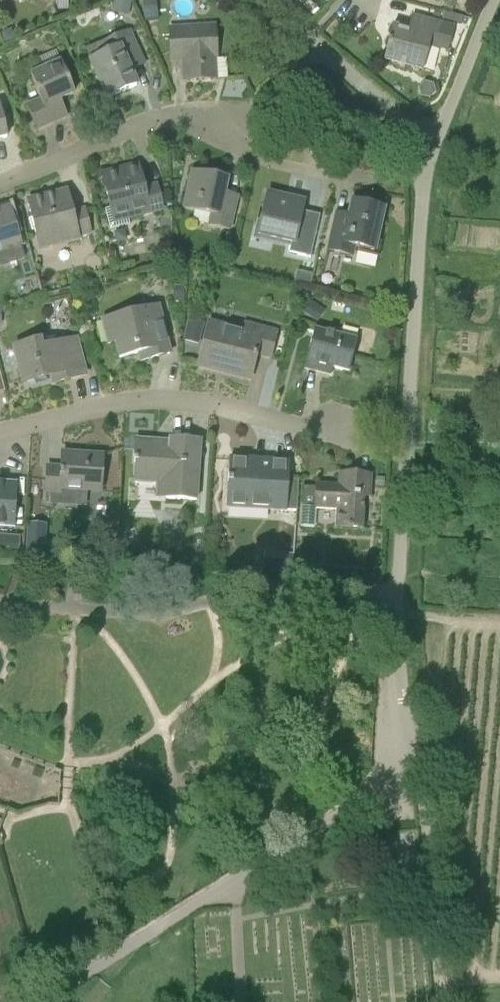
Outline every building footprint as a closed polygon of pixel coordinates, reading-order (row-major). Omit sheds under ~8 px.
[(121,0),(114,0),(112,12),(128,15),(131,2),(121,0)] [(137,13),(153,12),(153,0),(137,0),(137,13)] [(461,25),(462,17),(442,12),(441,20),(461,25)] [(408,31),(393,26),(387,46),(390,46),(386,59),(423,69),(429,46),(447,51),(453,27),(439,23),(412,16),(408,31)] [(213,24),(167,27),(170,62),(184,61),(185,80),(216,79),(213,24)] [(4,43),(13,39),(9,30),(0,33),(0,34),(4,43)] [(86,49),(107,98),(137,85),(130,70),(144,64),(129,30),(86,49)] [(59,100),(74,94),(59,61),(29,75),(39,98),(26,104),(37,130),(54,123),(48,110),(61,105),(59,100)] [(129,172),(104,178),(111,207),(105,209),(110,229),(131,224),(129,218),(163,210),(156,185),(143,188),(138,165),(128,167),(129,172)] [(228,179),(192,171),(184,209),(210,216),(208,225),(231,231),(239,196),(225,193),(228,179)] [(85,207),(84,208),(72,211),(67,191),(28,201),(40,250),(79,241),(79,238),(92,235),(85,207)] [(268,192),(258,237),(296,245),(297,241),(302,213),(305,200),(268,192)] [(337,213),(328,251),(353,257),(356,246),(375,250),(384,209),(353,201),(349,216),(337,213)] [(3,261),(4,262),(8,263),(20,259),(23,256),(23,255),(24,254),(10,208),(0,211),(0,262),(3,261)] [(171,219),(161,218),(161,234),(171,234),(171,219)] [(160,244),(156,250),(157,254),(159,258),(164,258),(167,256),(170,249),(170,245),(167,242),(164,242),(160,244)] [(294,283),(309,286),(312,274),(297,271),(294,283)] [(184,301),(184,285),(175,285),(175,289),(173,289),(173,298),(175,298),(175,301),(184,301)] [(318,322),(325,310),(311,301),(303,313),(318,322)] [(107,346),(116,343),(120,357),(152,349),(154,357),(170,353),(158,305),(100,320),(107,346)] [(204,323),(187,319),(182,340),(199,344),(204,323)] [(242,328),(209,320),(197,365),(219,371),(220,365),(252,373),(257,356),(271,359),(278,330),(244,321),(242,328)] [(350,371),(358,340),(315,329),(305,368),(318,372),(320,364),(350,371)] [(56,381),(85,374),(76,337),(43,345),(41,339),(14,346),(23,383),(55,375),(56,381)] [(158,441),(136,439),(133,483),(156,485),(155,498),(197,501),(201,441),(170,439),(170,444),(158,443),(158,441)] [(62,491),(101,494),(103,455),(73,453),(73,462),(62,462),(61,467),(47,467),(46,496),(61,497),(62,491)] [(286,513),(288,470),(253,468),(254,460),(230,458),(227,509),(286,513)] [(315,527),(316,509),(335,510),(334,528),(363,529),(364,496),(371,496),(372,475),(346,473),(345,485),(317,484),(317,489),(303,488),(301,508),(301,526),(315,527)] [(14,519),(16,483),(0,482),(0,518),(14,519)] [(48,524),(28,523),(25,554),(51,556),(53,541),(46,541),(48,524)] [(19,552),(19,536),(0,535),(0,551),(19,552)] [(293,554),(264,551),(262,570),(291,573),(293,554)] [(188,567),(199,568),(200,559),(188,558),(188,567)]
